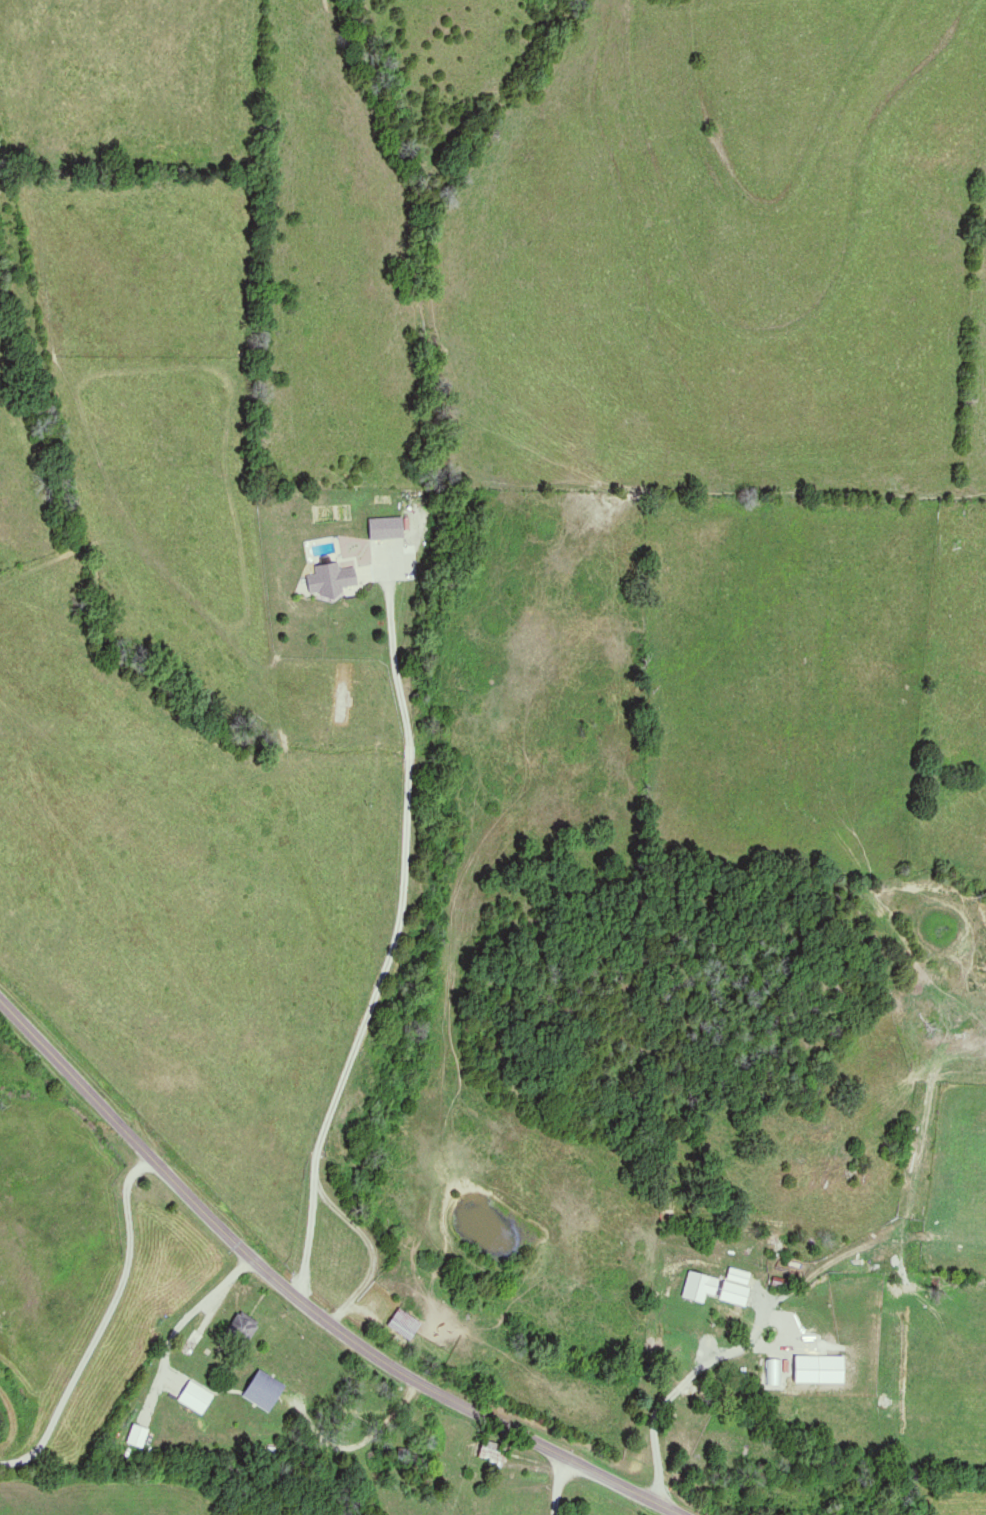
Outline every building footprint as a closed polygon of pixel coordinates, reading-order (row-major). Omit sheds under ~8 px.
[(402,519),(367,519),(367,539),(402,539),(402,519)] [(355,568),(338,570),(337,562),(313,566),(315,575),(304,576),(307,594),(319,592),(319,595),(358,590),(355,568)] [(347,721),(347,683),(336,683),(336,721),(347,721)] [(745,1305),(749,1286),(672,1268),(668,1287),(745,1305)] [(183,1343),(192,1348),(201,1335),(192,1329),(183,1343)] [(281,1385),(255,1367),(238,1393),(264,1411),(281,1385)] [(211,1393),(185,1379),(173,1400),(199,1414),(211,1393)] [(506,1445),(478,1438),(473,1456),(502,1463),(506,1445)]
